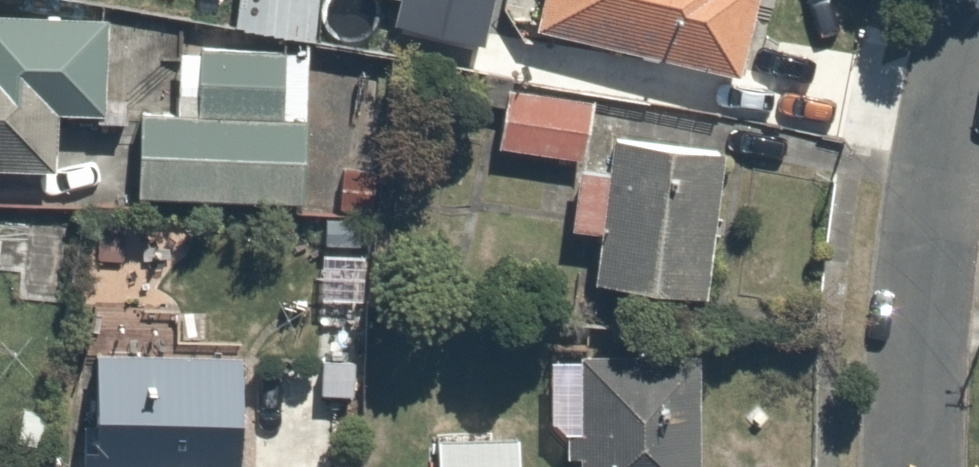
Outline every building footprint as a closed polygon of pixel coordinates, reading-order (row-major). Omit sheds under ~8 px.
[(308,0),(223,0),(219,21),(301,36),(308,0)] [(301,36),(371,49),(380,0),(308,0),(301,36)] [(371,49),(478,68),(491,0),(380,0),(371,49)] [(738,79),(758,0),(537,0),(530,27),(738,79)] [(299,200),(308,48),(167,40),(163,105),(123,103),(119,190),(299,200)] [(584,86),(491,74),(483,138),(576,149),(584,86)] [(614,132),(588,293),(687,309),(713,148),(614,132)] [(68,348),(61,466),(234,466),(240,358),(68,348)] [(538,466),(663,466),(662,352),(537,353),(538,466)] [(431,433),(429,466),(520,466),(522,438),(503,437),(479,436),(431,433)]
